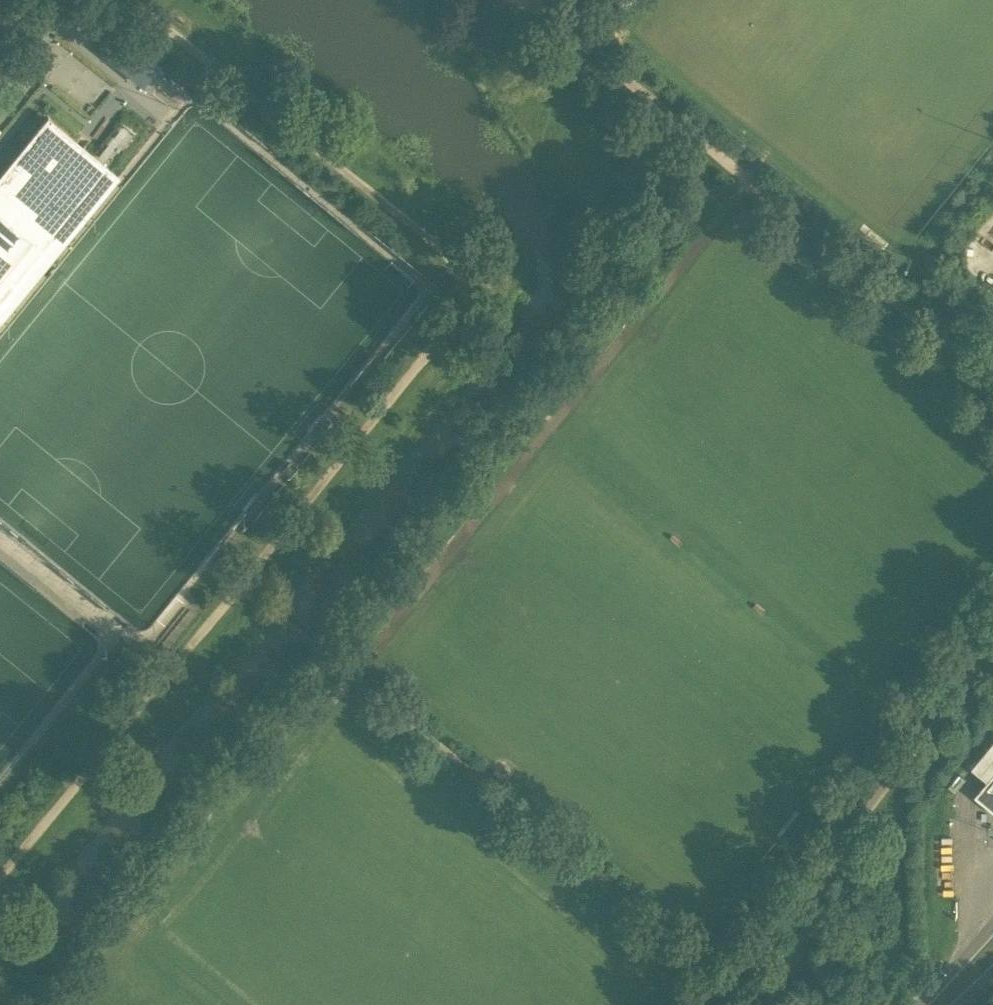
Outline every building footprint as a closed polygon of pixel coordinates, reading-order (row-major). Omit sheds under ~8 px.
[(104,170),(92,160),(85,153),(72,143),(44,120),(0,174),(0,297),(104,170)] [(974,766),(981,771),(990,779),(978,793),(992,806),(992,743),(974,766)]
